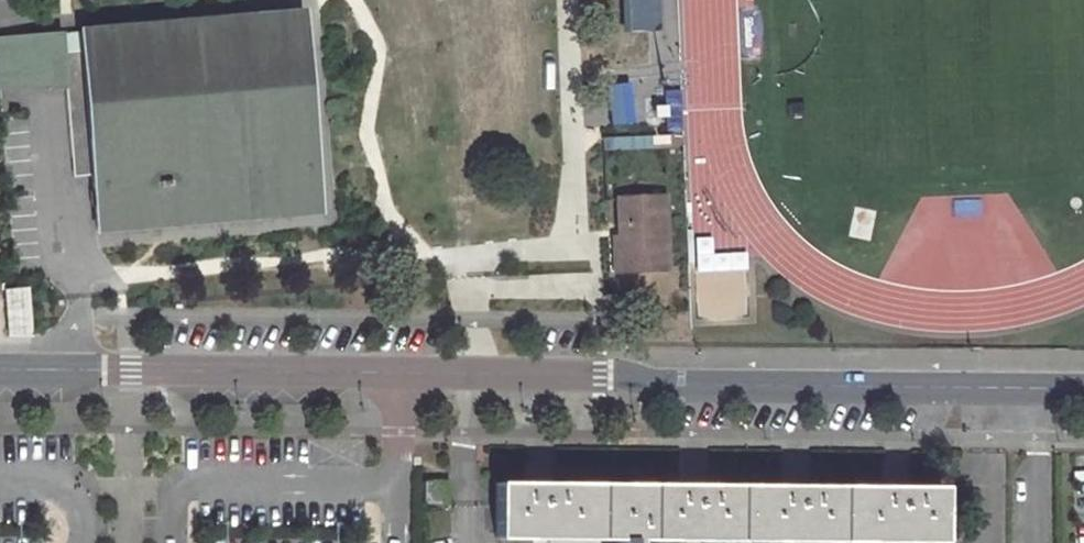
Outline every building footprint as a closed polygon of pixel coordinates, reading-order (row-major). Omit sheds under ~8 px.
[(625,53),(625,64),(642,64),(685,62),(682,0),(623,0),(625,53)] [(300,12),(81,31),(82,51),(63,53),(66,84),(74,176),(93,176),(99,231),(318,212),(300,12)] [(82,51),(81,31),(61,32),(63,53),(82,51)] [(0,37),(0,89),(66,84),(63,53),(61,32),(0,37)] [(664,196),(618,199),(620,246),(614,246),(616,271),(668,269),(664,196)] [(599,272),(574,274),(575,298),(600,296),(599,272)] [(27,288),(4,291),(8,337),(31,338),(29,307),(27,288)] [(494,483),(494,540),(617,541),(617,542),(636,542),(636,541),(805,542),(941,542),(942,487),(494,483)] [(446,484),(424,484),(425,504),(446,504),(446,484)]
